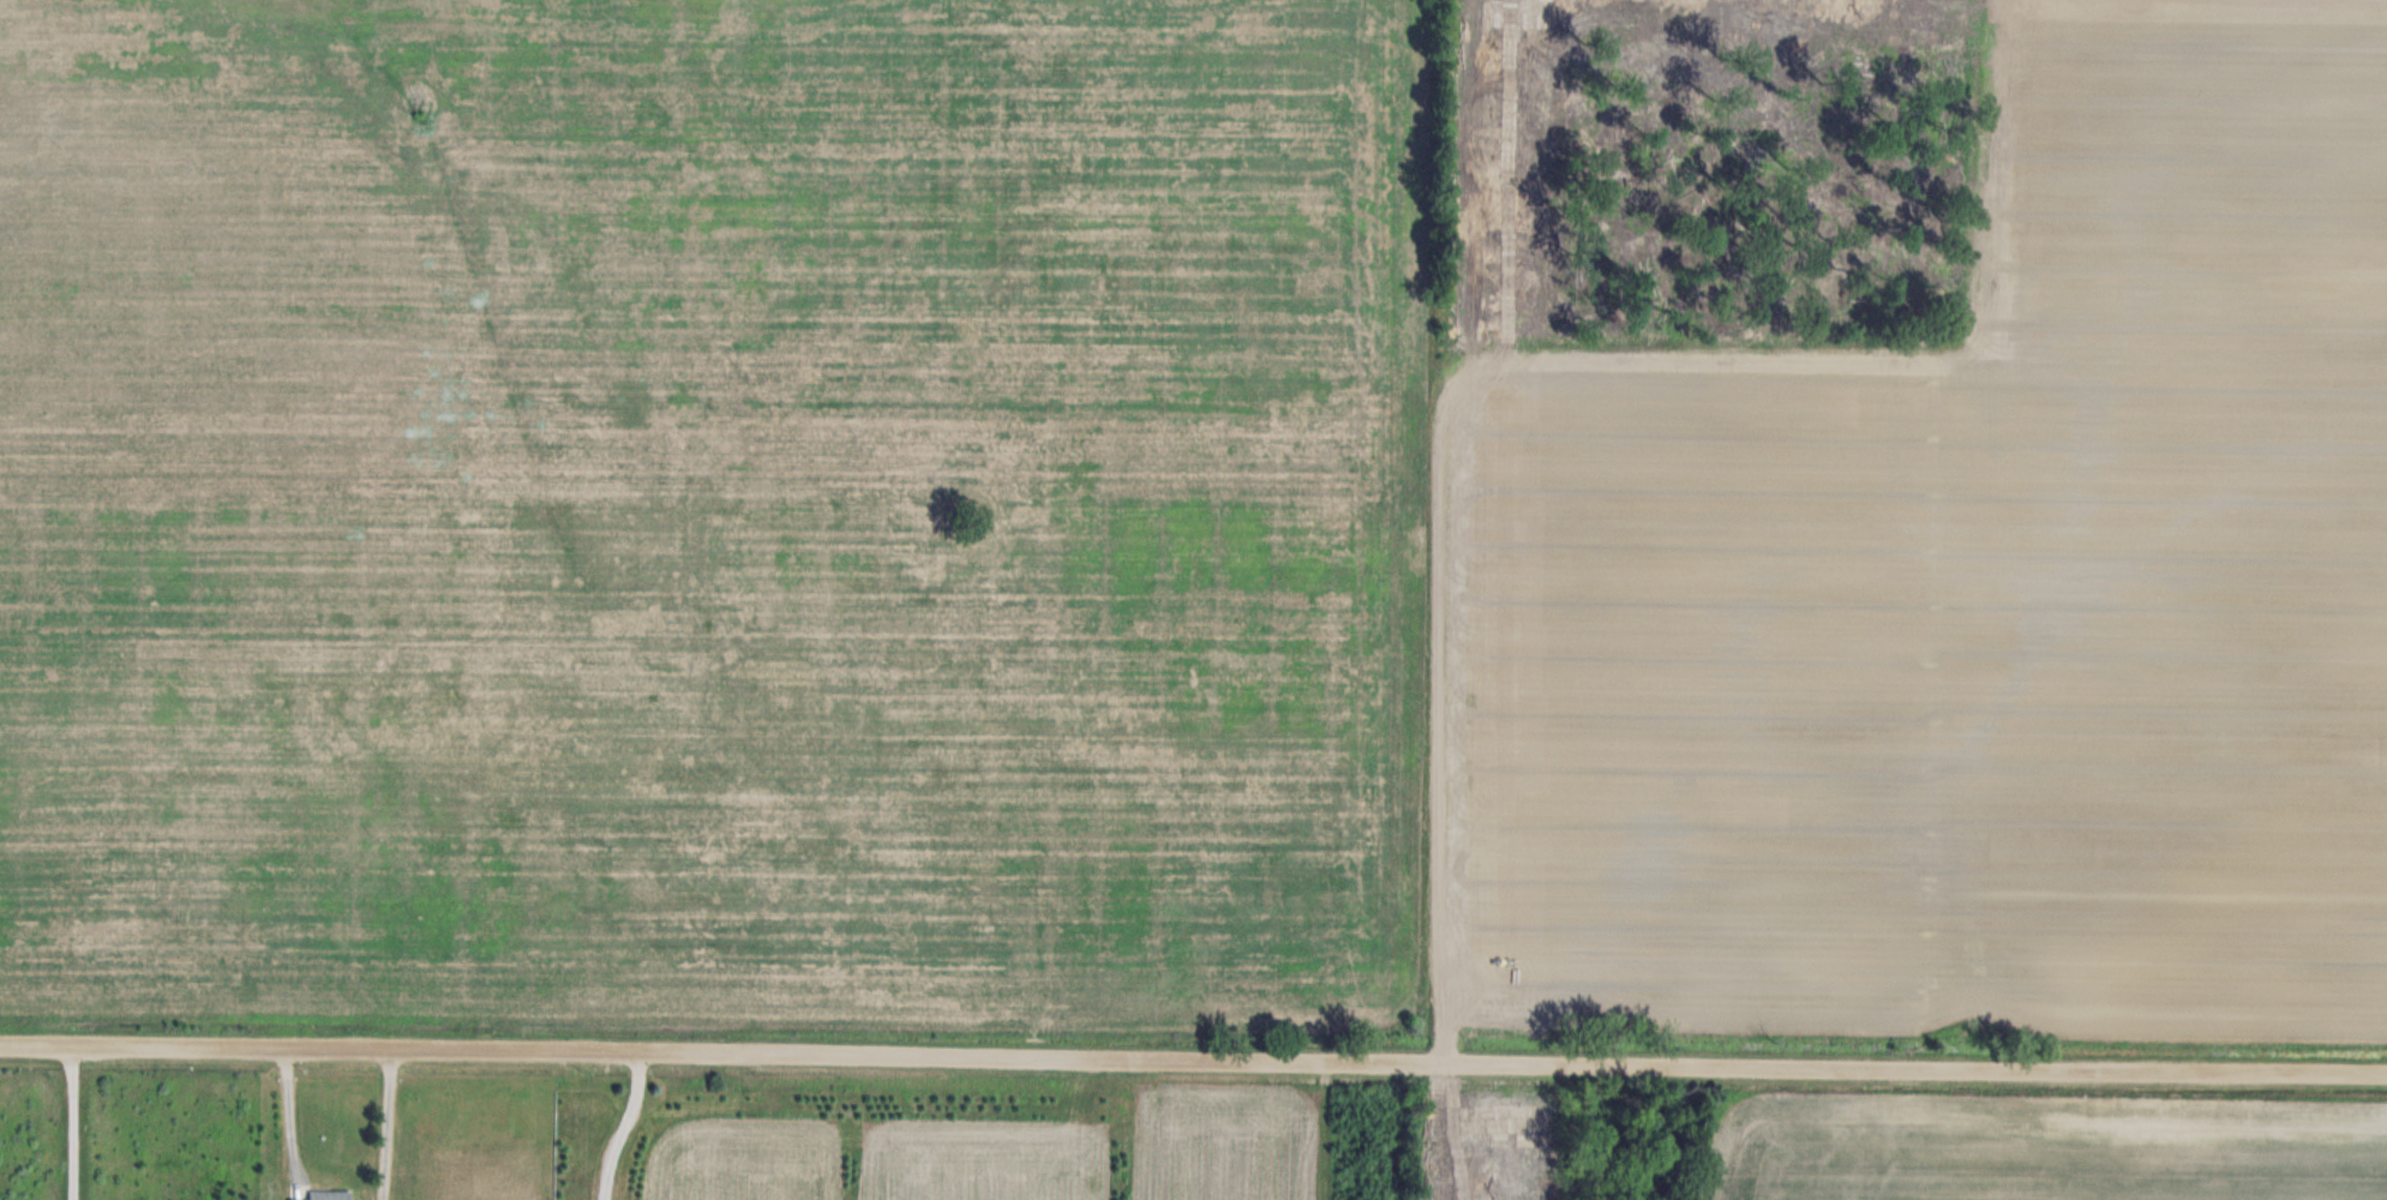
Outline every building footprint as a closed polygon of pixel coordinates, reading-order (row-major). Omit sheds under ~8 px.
[(308,1189),(308,1196),(291,1196),(291,1199),(351,1199),(352,1190),(308,1189)]
